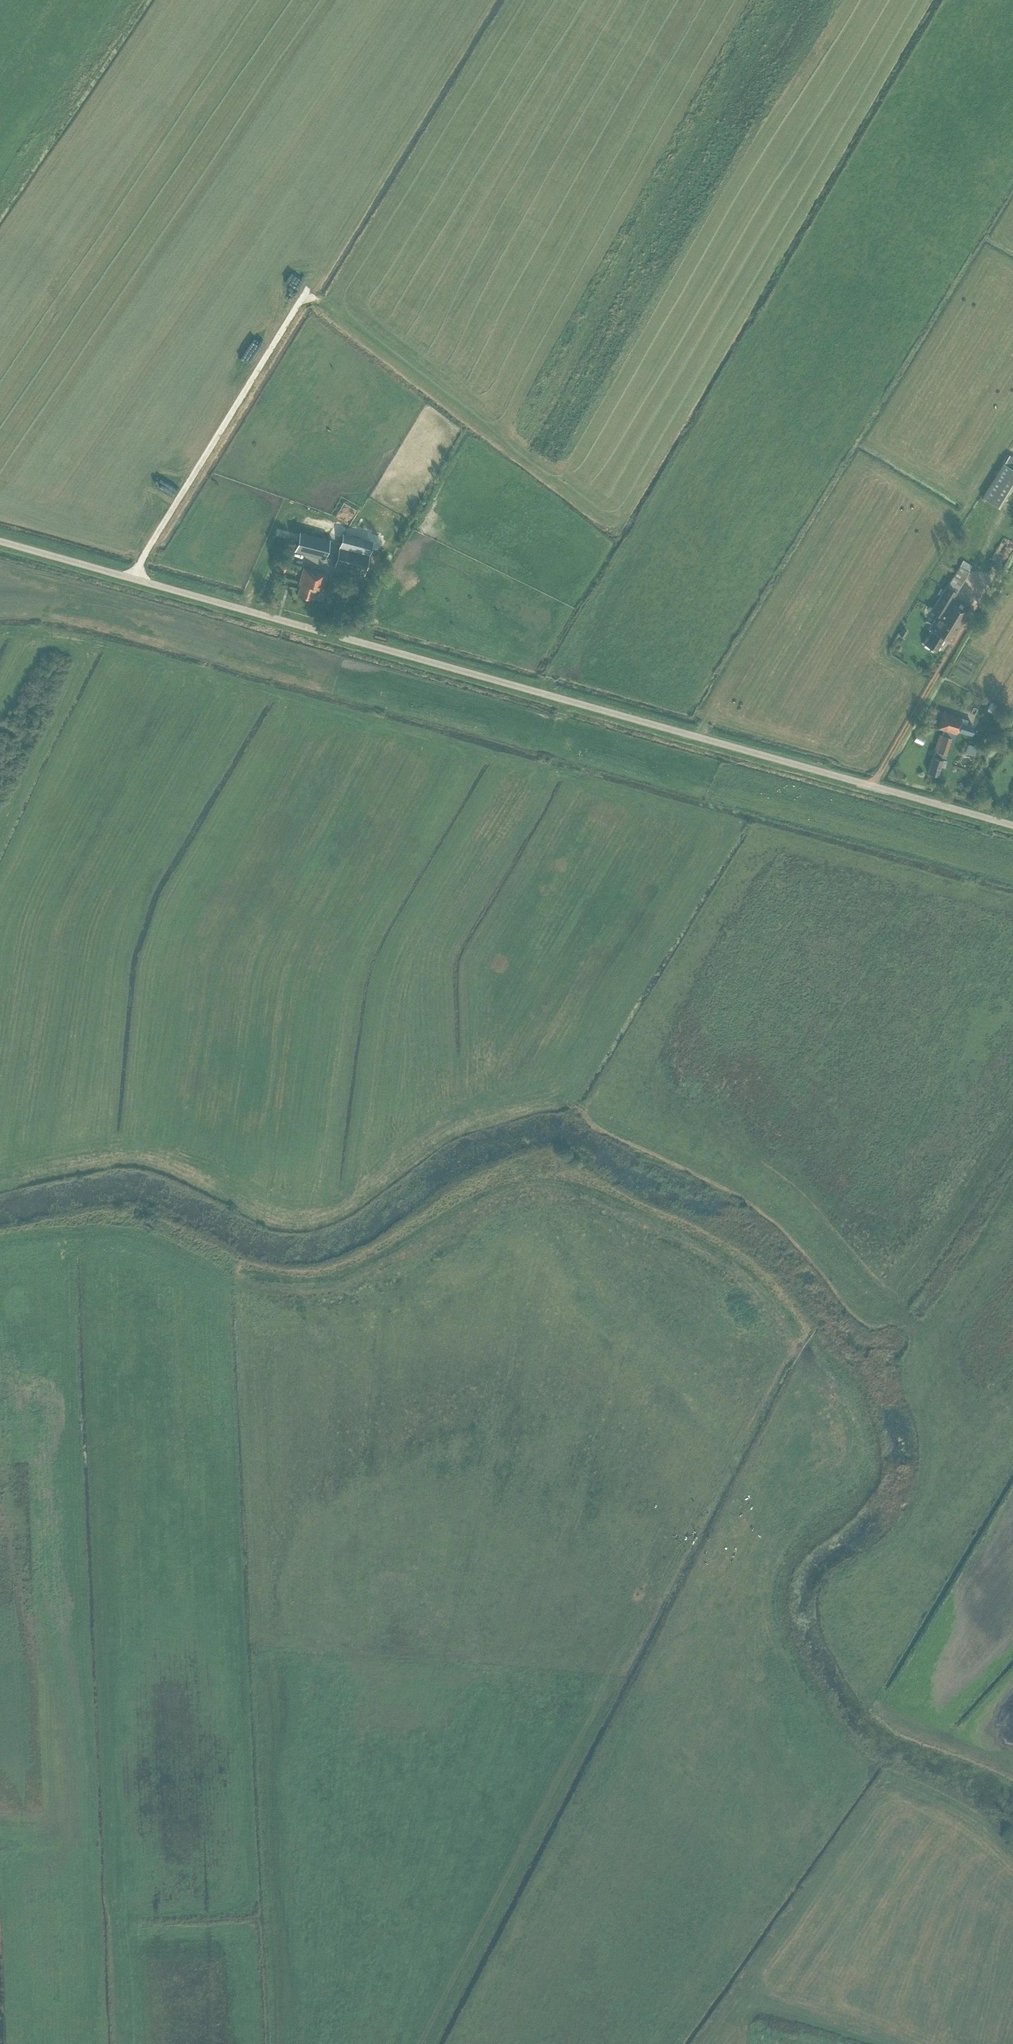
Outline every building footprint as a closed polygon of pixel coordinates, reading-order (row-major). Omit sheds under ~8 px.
[(1010,454),(1004,463),(1003,463),(982,497),(998,507),(1012,483),(1012,456),(1010,454)] [(299,530),(294,549),(324,557),(328,538),(299,530)] [(363,575),(369,554),(339,546),(333,567),(363,575)] [(955,591),(962,581),(968,571),(960,565),(954,575),(947,586),(946,586),(931,611),(937,615),(929,628),(931,630),(924,643),(936,650),(946,633),(952,637),(970,608),(953,597),(956,592),(955,591)] [(320,591),(325,573),(303,567),(299,582),(300,582),(297,594),(311,598),(313,589),(320,591)] [(998,714),(1002,706),(993,701),(989,709),(998,714)] [(971,733),(974,724),(967,722),(968,719),(961,717),(962,717),(943,711),(937,728),(943,729),(942,734),(939,733),(934,750),(935,750),(933,756),(933,755),(928,772),(937,774),(940,765),(944,766),(946,759),(943,759),(945,754),(946,754),(951,737),(955,738),(957,729),(971,733)] [(994,734),(990,731),(986,738),(990,741),(994,734)]
